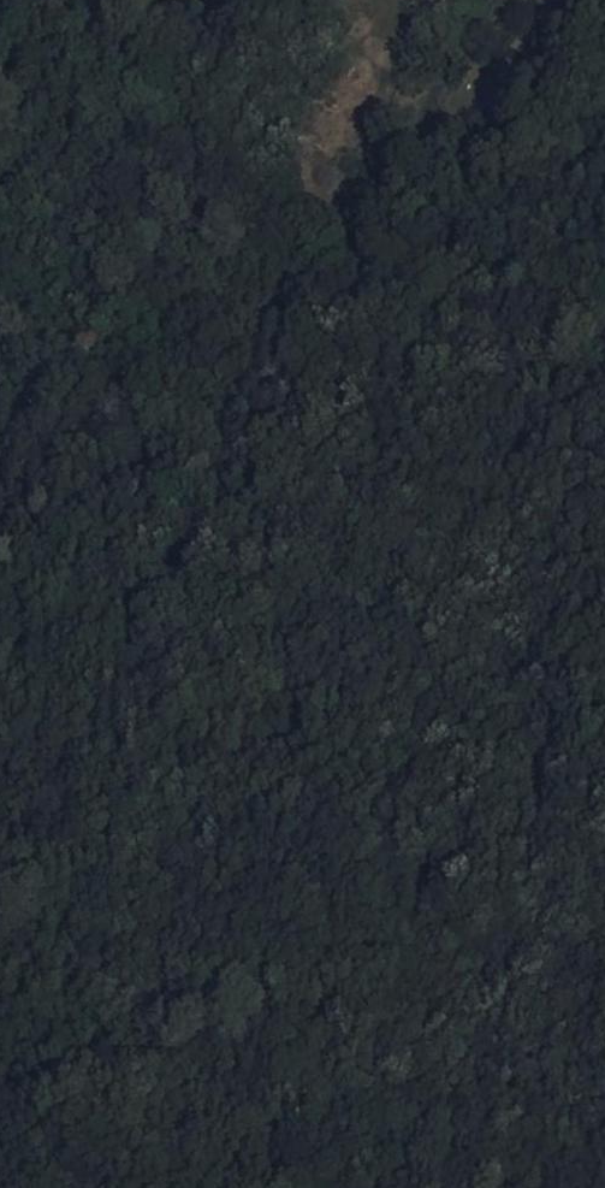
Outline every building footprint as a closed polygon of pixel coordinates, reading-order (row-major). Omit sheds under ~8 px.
[(538,12),(561,9),(559,0),(536,0),(538,12)]
